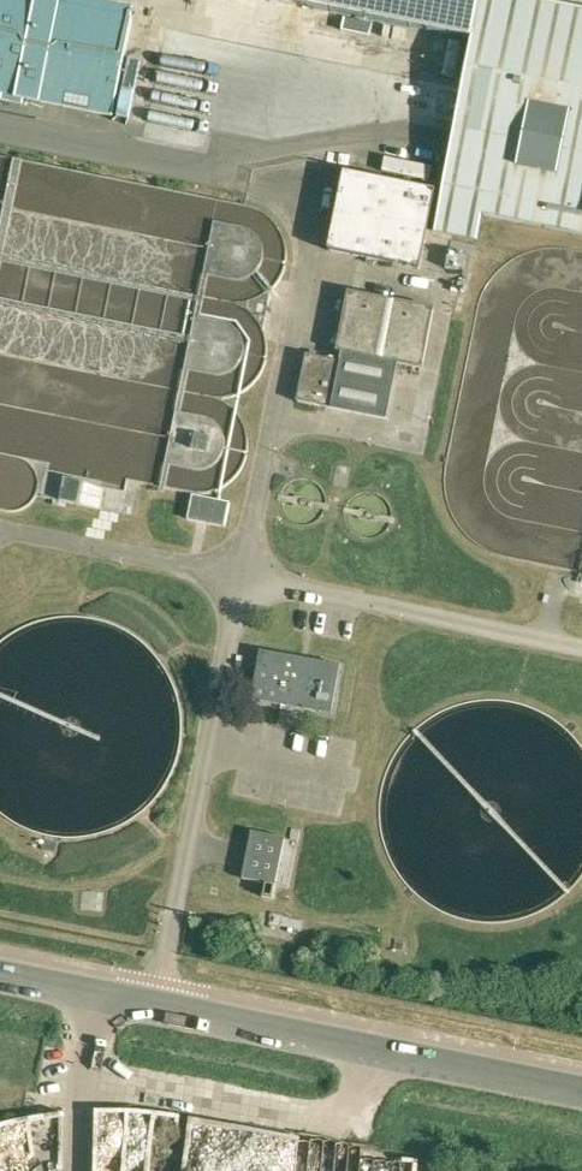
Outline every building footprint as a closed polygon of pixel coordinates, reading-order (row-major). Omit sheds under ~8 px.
[(113,116),(133,17),(51,0),(0,0),(0,93),(113,116)] [(473,38),(473,35),(480,0),(283,0),(473,38)] [(473,35),(581,56),(581,0),(480,0),(473,35)] [(195,48),(213,50),(214,36),(197,34),(195,48)] [(473,35),(473,38),(442,190),(435,230),(477,239),(482,214),(581,235),(581,56),(473,35)] [(419,268),(435,190),(343,171),(328,249),(419,268)] [(233,206),(202,199),(140,483),(162,488),(190,488),(205,479),(217,464),(227,445),(222,428),(212,411),(197,399),(181,392),(182,390),(205,391),(224,379),(242,364),(247,345),(243,323),(234,310),(210,298),(236,292),(253,282),(262,264),(268,247),(261,229),(250,215),(233,206)] [(296,400),(331,407),(387,419),(398,361),(423,366),(434,306),(348,290),(336,350),(342,351),(340,360),(306,353),(296,400)] [(86,475),(80,493),(104,500),(110,483),(86,475)] [(192,494),(187,518),(225,525),(230,501),(192,494)] [(331,713),(340,664),(260,649),(251,698),(331,713)] [(243,877),(265,882),(262,895),(273,897),(276,884),(286,837),(252,830),(243,877)] [(127,1158),(112,1158),(112,1170),(128,1170),(127,1158)]
